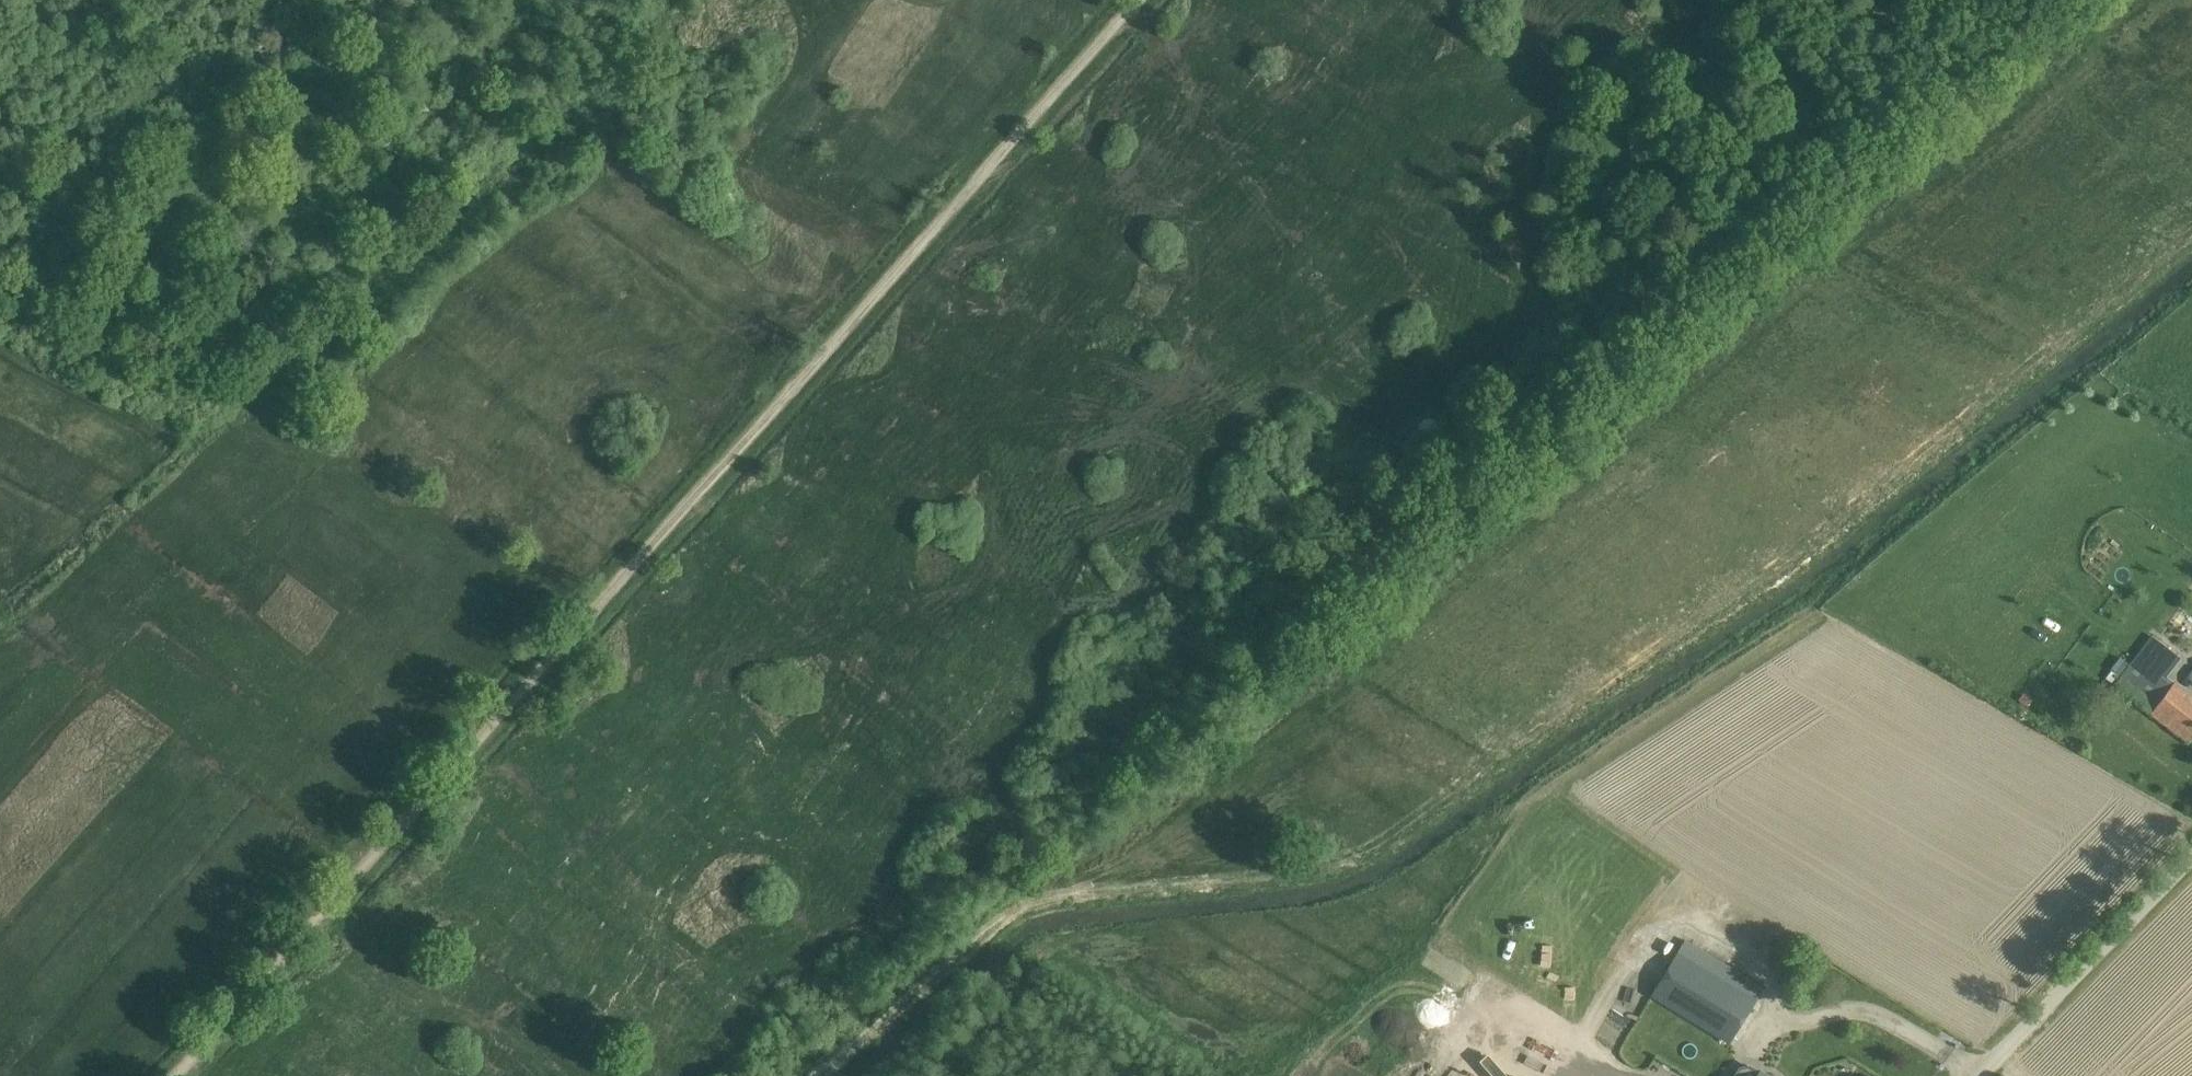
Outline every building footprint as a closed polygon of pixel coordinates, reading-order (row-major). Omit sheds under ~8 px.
[(2191,735),(2191,695),(2175,682),(2174,683),(2167,677),(2182,658),(2152,636),(2114,685),(2150,714),(2187,742),(2191,735)] [(1729,1044),(1756,999),(1763,987),(1744,975),(1737,988),(1678,953),(1651,998),(1729,1044)] [(1760,1070),(1759,1072),(1750,1067),(1741,1069),(1736,1075),(1769,1075),(1760,1070)]
